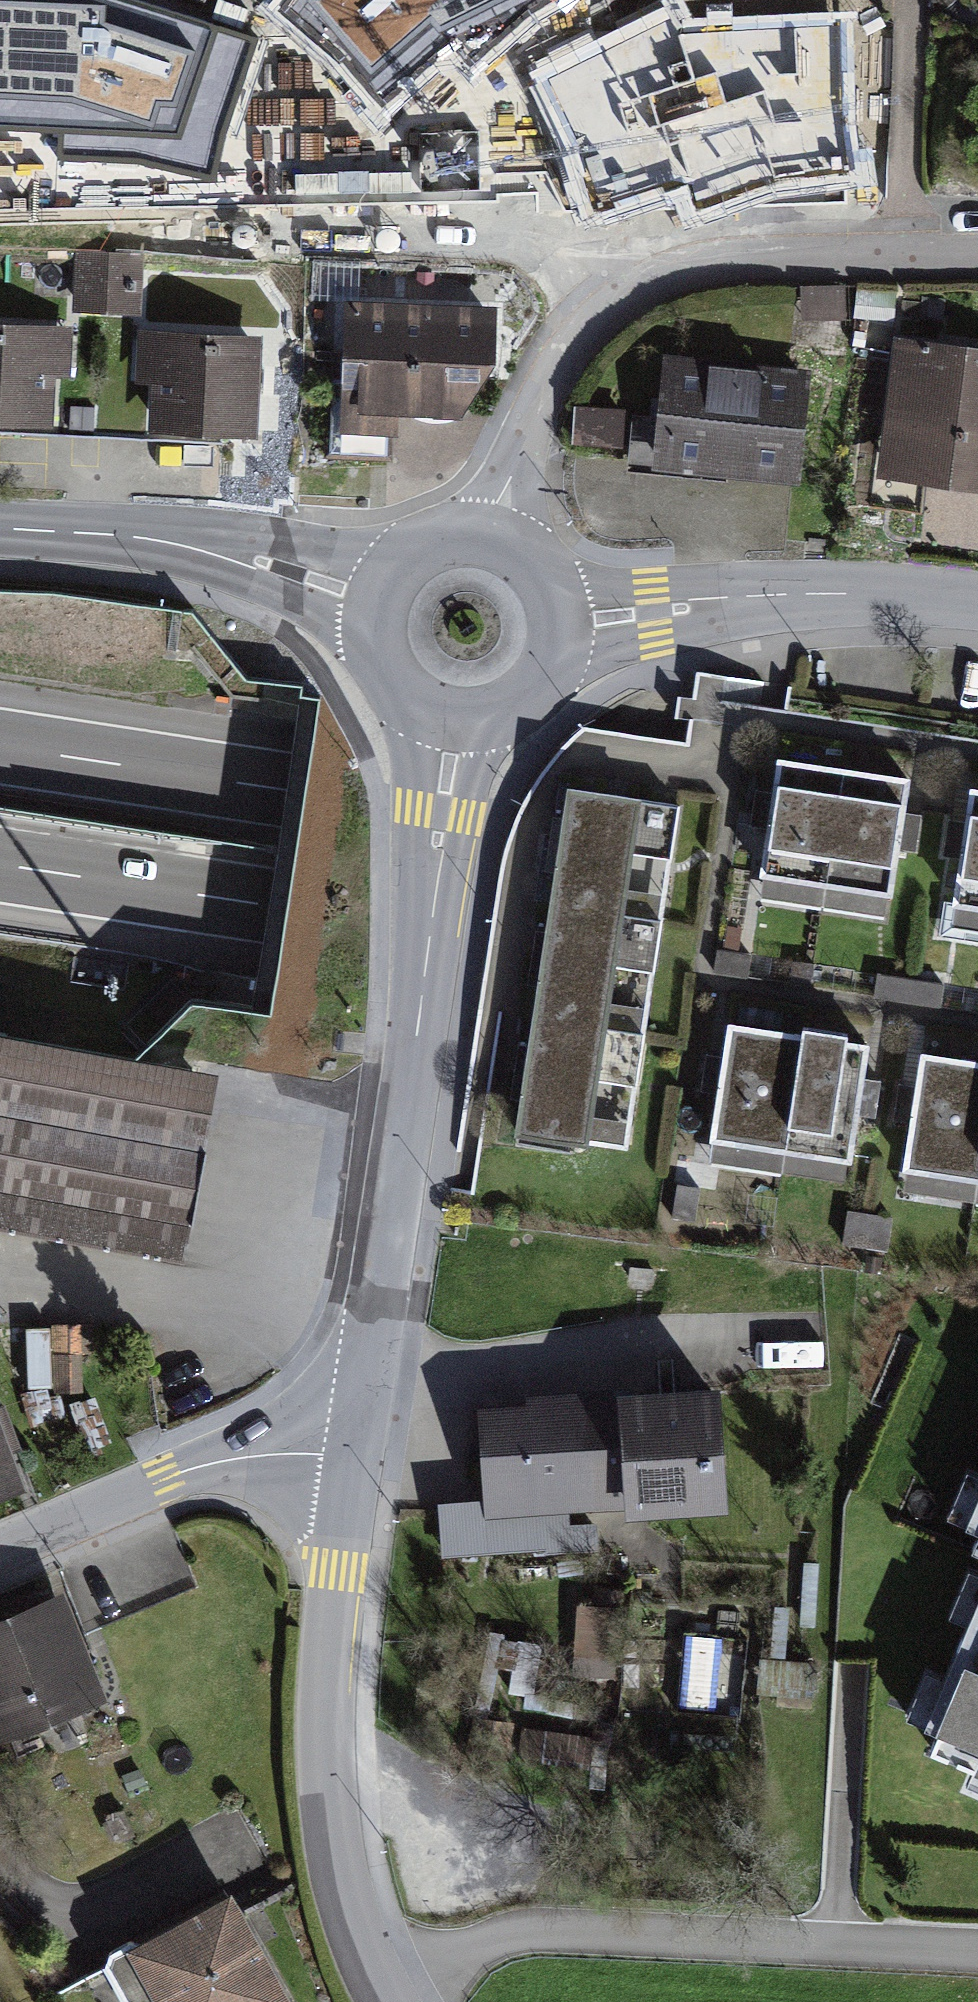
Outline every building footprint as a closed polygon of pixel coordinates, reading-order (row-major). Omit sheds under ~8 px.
[(214,179),(223,131),(256,39),(119,0),(0,0),(0,130),(61,134),(58,161),(135,162),(214,179)] [(274,9),(341,66),(380,114),(458,48),(472,67),(531,16),(561,0),(281,0),(274,9)] [(768,181),(848,169),(839,122),(838,24),(678,36),(668,17),(541,79),(581,161),(597,208),(688,181),(695,207),(768,181)] [(141,254),(75,251),(72,305),(139,308),(141,254)] [(144,307),(172,308),(174,270),(146,269),(144,307)] [(492,303),(350,296),(345,403),(457,408),(489,366),(492,303)] [(0,320),(0,413),(66,416),(70,323),(0,320)] [(264,333),(149,326),(143,422),(259,428),(264,333)] [(894,330),(878,478),(977,489),(977,339),(894,330)] [(650,468),(794,483),(807,369),(663,353),(650,468)] [(629,407),(578,402),(573,443),(624,449),(629,407)] [(840,766),(775,756),(755,891),(820,901),(840,766)] [(905,775),(840,766),(820,901),(885,911),(905,775)] [(970,785),(950,920),(977,924),(977,786),(970,785)] [(664,921),(681,808),(622,800),(569,793),(550,907),(664,921)] [(645,1036),(664,921),(550,907),(533,1023),(644,1036),(645,1036)] [(794,1031),(729,1021),(709,1156),(774,1166),(794,1031)] [(627,1150),(645,1036),(644,1036),(533,1023),(518,1137),(627,1150)] [(859,1040),(794,1031),(774,1166),(839,1175),(859,1040)] [(924,1050),(904,1185),(969,1195),(977,1134),(977,1058),(924,1050)] [(0,1053),(0,1235),(178,1267),(210,1091),(0,1053)] [(969,1195),(977,1196),(977,1134),(969,1195)] [(693,1220),(698,1188),(677,1185),(672,1217),(693,1220)] [(885,1249),(890,1217),(845,1210),(840,1242),(885,1249)] [(734,1498),(725,1381),(476,1400),(485,1502),(485,1516),(486,1516),(568,1511),(734,1498)] [(18,1504),(0,1447),(0,1510),(18,1504)] [(949,1540),(977,1552),(977,1472),(949,1540)] [(485,1502),(437,1505),(440,1557),(596,1549),(595,1530),(569,1531),(568,1511),(486,1516),(485,1502)] [(912,1750),(977,1778),(977,1595),(912,1750)] [(0,1622),(0,1744),(106,1701),(63,1597),(0,1622)] [(620,1611),(578,1608),(573,1675),(615,1678),(620,1611)] [(811,1664),(761,1661),(759,1689),(809,1692),(811,1664)] [(505,1727),(477,1721),(470,1751),(499,1757),(505,1727)] [(587,1740),(548,1734),(544,1759),(583,1764),(587,1740)] [(225,1907),(111,1967),(130,2001),(275,2001),(225,1907)]
